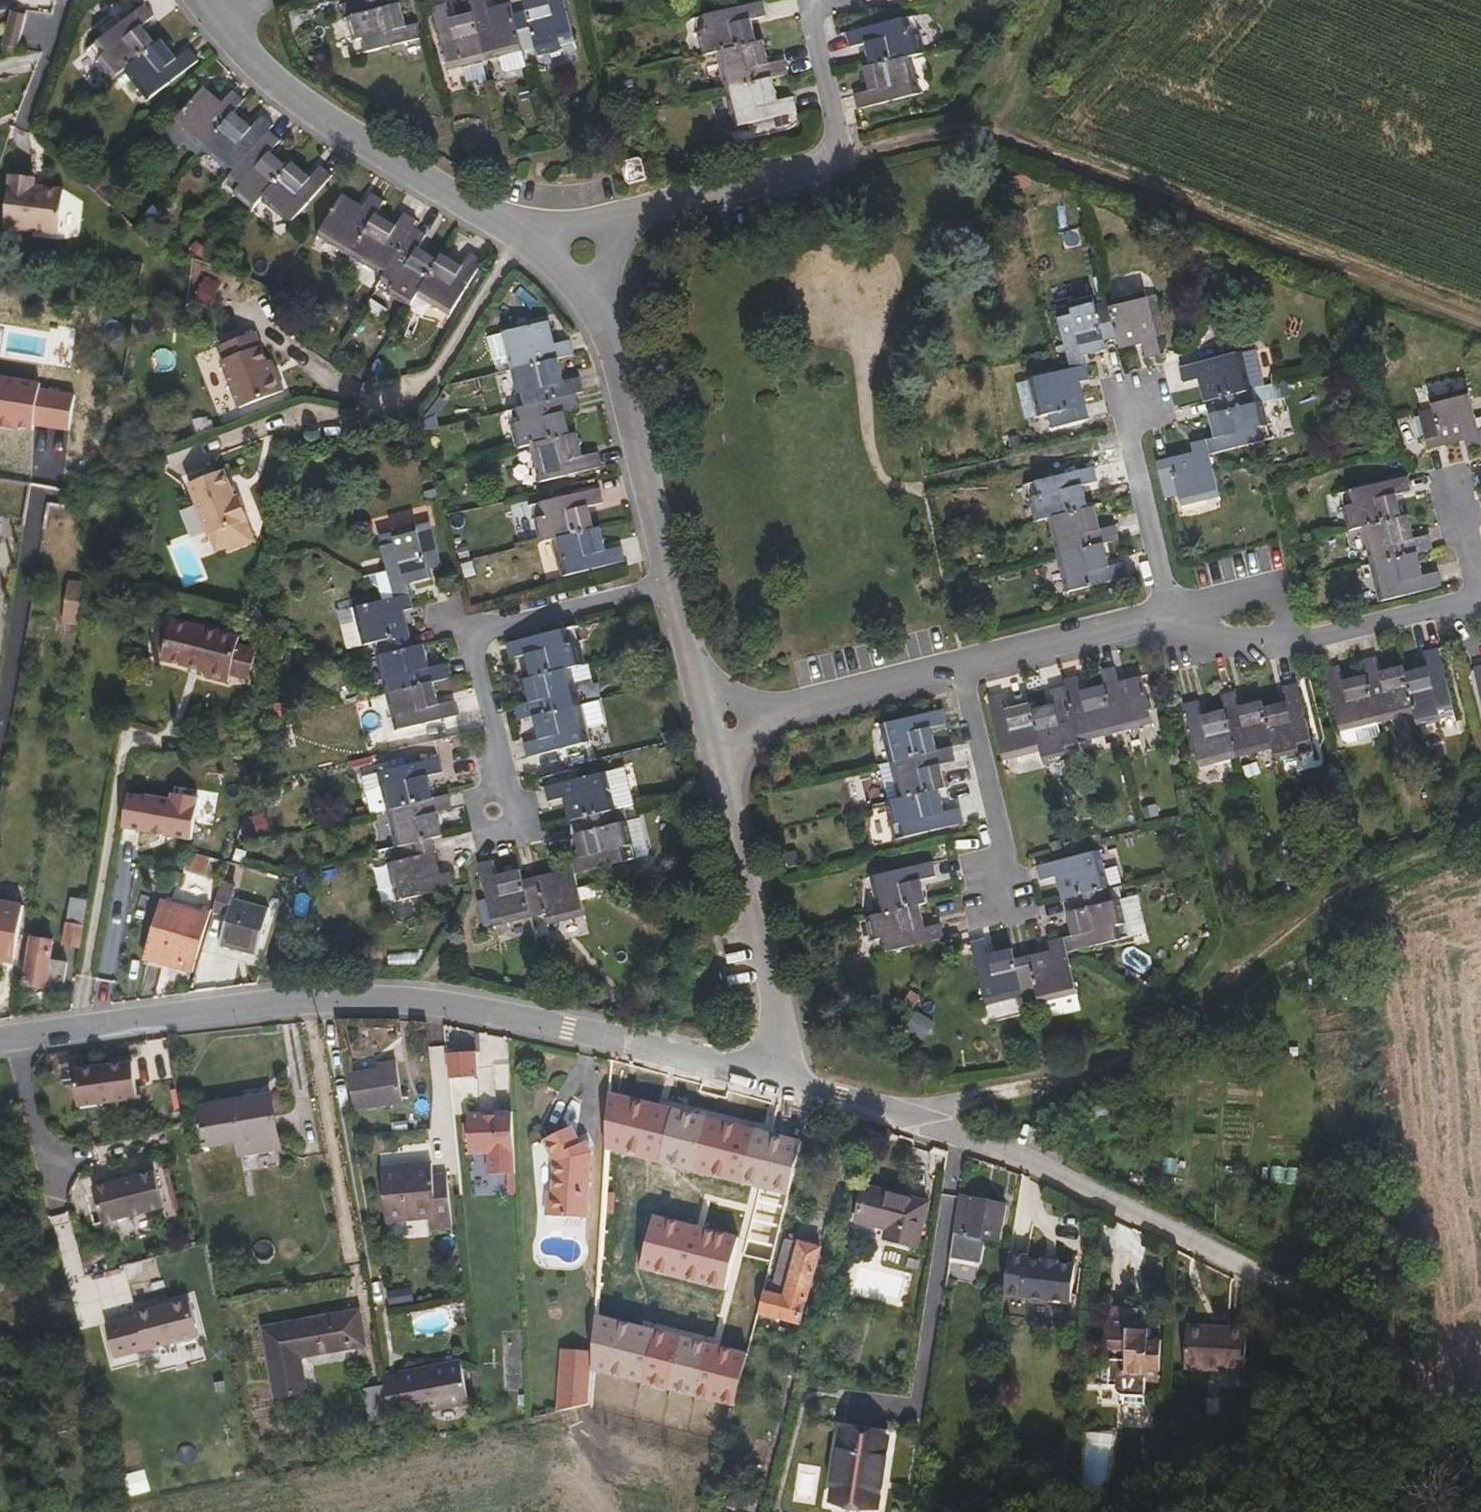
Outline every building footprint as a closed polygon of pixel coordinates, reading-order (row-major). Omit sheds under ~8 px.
[(400,4),(391,7),(390,0),(362,0),(351,3),(354,15),(347,17),(354,42),(362,41),(367,54),(421,40),(416,25),(407,27),(400,4)] [(514,14),(511,4),(488,10),(486,0),(469,0),(473,14),(485,60),(523,50),(514,14)] [(563,0),(532,0),(523,2),(525,6),(525,11),(514,14),(523,50),(535,47),(537,55),(561,48),(559,39),(573,36),(563,0)] [(757,44),(752,22),(767,18),(763,3),(704,17),(707,31),(698,32),(704,58),(717,54),(757,44)] [(485,60),(473,14),(451,19),(447,5),(432,9),(448,71),(485,60)] [(158,45),(144,27),(155,18),(145,6),(98,44),(106,54),(99,61),(115,80),(126,72),(158,45)] [(19,50),(23,16),(9,14),(5,48),(19,50)] [(923,55),(918,31),(909,32),(905,20),(846,33),(850,50),(865,46),(869,67),(910,57),(923,55)] [(150,102),(199,62),(189,50),(177,60),(163,42),(158,45),(126,72),(150,102)] [(789,77),(785,61),(770,65),(764,43),(757,44),(717,54),(727,92),(774,81),(789,77)] [(920,96),(910,57),(869,67),(864,69),(869,92),(855,95),(858,111),(920,96)] [(798,113),(794,98),(779,102),(774,81),(727,92),(735,129),(798,113)] [(204,150),(236,113),(245,102),(233,92),(223,103),(204,88),(174,124),(204,150)] [(233,175),(270,132),(274,127),(262,117),(252,128),(236,113),(204,150),(233,175)] [(262,201),(289,167),(272,153),(281,142),(270,132),(233,175),(244,184),(235,194),(253,210),(262,201)] [(645,180),(642,163),(639,159),(624,163),(622,166),(626,183),(629,185),(644,182),(645,180)] [(291,225),(332,177),(320,167),(310,178),(293,163),(289,167),(262,201),(291,225)] [(60,234),(65,191),(35,187),(36,178),(11,175),(6,229),(60,234)] [(352,256),(376,216),(384,202),(371,194),(363,208),(344,196),(319,236),(352,256)] [(384,276),(413,228),(417,222),(404,214),(396,227),(376,216),(352,256),(384,276)] [(417,296),(438,260),(419,249),(427,236),(413,228),(384,276),(397,284),(391,295),(411,308),(417,296)] [(451,316),(483,262),(470,253),(462,267),(442,255),(438,260),(417,296),(451,316)] [(1162,356),(1147,293),(1107,303),(1116,341),(1119,350),(1142,345),(1147,361),(1162,356)] [(1116,341),(1107,303),(1096,305),(1094,298),(1068,304),(1070,314),(1056,316),(1069,370),(1085,366),(1084,357),(1107,352),(1106,344),(1116,341)] [(550,322),(504,334),(487,338),(493,363),(510,359),(513,371),(559,360),(574,356),(571,342),(556,345),(550,322)] [(269,362),(263,363),(252,333),(217,347),(222,360),(217,361),(236,410),(280,393),(269,362)] [(1251,392),(1242,354),(1180,369),(1184,385),(1198,381),(1205,404),(1215,402),(1251,392)] [(584,393),(579,378),(564,381),(559,360),(513,371),(521,408),(577,395),(584,393)] [(1069,370),(1030,379),(1016,384),(1025,421),(1039,418),(1043,432),(1089,421),(1080,384),(1089,382),(1085,366),(1069,370)] [(1262,443),(1258,429),(1267,427),(1262,403),(1254,404),(1251,392),(1215,402),(1218,414),(1209,416),(1214,439),(1205,441),(1210,456),(1262,443)] [(1468,392),(1429,401),(1431,407),(1418,411),(1427,452),(1464,443),(1466,452),(1480,448),(1480,445),(1478,431),(1468,392)] [(572,436),(566,414),(581,409),(577,395),(521,408),(519,409),(522,423),(512,425),(518,450),(532,446),(572,436)] [(602,469),(598,453),(583,457),(577,434),(572,436),(532,446),(541,484),(602,469)] [(1219,496),(1210,456),(1205,441),(1191,444),(1193,452),(1156,462),(1165,499),(1177,496),(1180,506),(1219,496)] [(1089,510),(1083,487),(1098,483),(1094,469),(1035,483),(1038,496),(1030,498),(1036,524),(1049,520),(1089,510)] [(235,497),(230,499),(226,490),(220,471),(184,484),(203,536),(243,520),(235,497)] [(1402,518),(1397,497),(1411,492),(1407,477),(1346,492),(1350,508),(1342,509),(1348,532),(1362,529),(1402,518)] [(595,530),(590,508),(603,504),(600,490),(542,504),(546,518),(536,520),(542,543),(554,540),(595,530)] [(1120,542),(1116,526),(1100,530),(1095,509),(1089,510),(1049,520),(1058,557),(1104,546),(1120,542)] [(1433,551),(1429,536),(1414,540),(1408,517),(1402,518),(1362,529),(1371,566),(1418,555),(1433,551)] [(441,568),(431,525),(379,538),(386,573),(363,578),(380,589),(382,602),(410,596),(408,586),(431,581),(429,570),(441,568)] [(626,563),(622,547),(607,551),(601,529),(595,530),(554,540),(564,578),(626,563)] [(1128,578),(1125,563),(1109,567),(1104,546),(1058,557),(1066,594),(1128,578)] [(1442,588),(1438,573),(1423,576),(1418,555),(1371,566),(1380,603),(1442,588)] [(80,625),(86,584),(68,581),(62,622),(80,625)] [(414,648),(405,612),(413,610),(410,596),(382,602),(355,609),(364,646),(375,644),(378,657),(414,648)] [(259,652),(239,647),(241,639),(174,621),(171,632),(161,629),(157,646),(167,649),(163,660),(209,673),(207,678),(229,684),(231,676),(251,681),(259,652)] [(586,665),(580,642),(571,644),(567,630),(507,645),(510,659),(525,655),(531,679),(570,670),(586,665)] [(449,680),(445,664),(430,668),(424,646),(414,648),(378,657),(388,694),(434,683),(449,680)] [(1452,709),(1437,650),(1423,653),(1426,668),(1404,673),(1413,715),(1416,728),(1441,721),(1439,712),(1452,709)] [(1413,715),(1404,673),(1402,667),(1381,672),(1376,657),(1361,661),(1365,676),(1376,723),(1413,715)] [(1472,668),(1480,704),(1480,666),(1472,668)] [(1153,724),(1142,677),(1118,682),(1115,667),(1100,672),(1103,686),(1115,733),(1153,724)] [(1376,723),(1365,676),(1343,681),(1339,667),(1324,670),(1339,732),(1341,734),(1343,743),(1349,746),(1380,739),(1376,723)] [(579,707),(570,670),(531,679),(524,680),(529,703),(514,706),(518,721),(533,718),(579,707)] [(1115,733),(1103,686),(1082,691),(1078,676),(1062,681),(1064,687),(1078,743),(1115,733)] [(396,732),(458,716),(455,701),(439,705),(434,683),(388,694),(396,732)] [(1312,744),(1297,684),(1283,688),(1287,703),(1263,709),(1273,749),(1276,762),(1300,756),(1298,747),(1312,744)] [(1078,743),(1064,687),(1050,691),(1053,706),(1031,711),(1041,752),(1043,764),(1067,759),(1065,750),(1079,746),(1078,743)] [(1273,749),(1263,709),(1262,703),(1239,707),(1235,692),(1220,696),(1223,711),(1235,759),(1273,749)] [(1041,752),(1031,711),(1029,704),(1007,710),(1004,696),(989,699),(1004,760),(1041,752)] [(1235,759),(1223,711),(1203,716),(1199,701),(1183,705),(1198,767),(1213,763),(1214,768),(1236,764),(1235,759)] [(588,744),(579,707),(533,718),(538,740),(524,744),(527,758),(588,744)] [(936,752),(932,729),(947,726),(943,710),(882,726),(891,762),(936,752)] [(946,789),(940,766),(956,762),(952,747),(936,752),(891,762),(899,800),(939,791),(946,789)] [(434,799),(429,777),(443,773),(440,758),(378,773),(387,810),(434,799)] [(616,810),(607,772),(544,787),(548,803),(564,800),(569,821),(580,819),(616,810)] [(944,812),(939,791),(899,800),(886,803),(892,827),(900,825),(903,839),(964,824),(960,809),(944,812)] [(443,837),(438,813),(453,810),(449,795),(434,799),(387,810),(396,847),(433,839),(443,837)] [(633,846),(627,821),(620,822),(616,810),(580,819),(583,832),(575,834),(579,857),(572,860),(576,875),(629,861),(626,848),(633,846)] [(205,877),(215,838),(196,833),(185,872),(205,877)] [(441,874),(433,839),(396,847),(400,860),(389,862),(398,902),(453,889),(449,872),(441,874)] [(1107,890),(1098,852),(1037,867),(1040,882),(1055,879),(1060,901),(1072,899),(1107,890)] [(585,916),(576,875),(572,860),(556,863),(558,873),(523,881),(532,917),(544,914),(546,925),(585,916)] [(532,917),(523,881),(520,870),(498,876),(494,861),(479,865),(493,926),(532,917)] [(926,904),(921,882),(936,878),(932,863),(871,878),(880,915),(920,906),(926,904)] [(255,956),(271,903),(250,897),(248,903),(231,899),(234,888),(222,885),(214,912),(226,916),(219,946),(255,956)] [(1123,925),(1117,901),(1110,903),(1107,890),(1072,899),(1075,912),(1066,914),(1072,937),(1063,939),(1067,954),(1120,941),(1116,926),(1123,925)] [(79,948),(87,902),(71,899),(63,945),(79,948)] [(193,974),(212,911),(204,910),(203,914),(163,901),(146,960),(193,974)] [(24,906),(0,902),(0,961),(16,963),(24,906)] [(925,928),(920,906),(880,915),(866,918),(872,942),(881,940),(883,954),(943,939),(940,924),(925,928)] [(1076,994),(1067,954),(1063,939),(1048,942),(1050,950),(1015,959),(1022,996),(1035,993),(1038,1003),(1076,994)] [(64,985),(67,963),(51,960),(54,943),(34,940),(27,984),(47,987),(48,982),(64,985)] [(1022,996),(1015,959),(1012,950),(989,955),(985,940),(970,944),(985,1005),(1022,996)] [(477,1077),(475,1052),(448,1056),(450,1080),(477,1077)] [(138,1100),(133,1063),(74,1072),(79,1108),(138,1100)] [(402,1101),(397,1069),(348,1077),(354,1108),(402,1101)] [(281,1149),(272,1095),(200,1107),(207,1147),(237,1142),(239,1156),(281,1149)] [(516,1174),(513,1114),(496,1114),(497,1117),(486,1118),(486,1115),(468,1116),(471,1156),(489,1155),(490,1176),(516,1174)] [(587,1219),(591,1154),(586,1143),(581,1145),(572,1128),(544,1140),(555,1164),(554,1192),(547,1191),(547,1216),(587,1219)] [(451,1229),(447,1176),(431,1177),(431,1163),(383,1168),(388,1219),(429,1216),(430,1230),(451,1229)] [(165,1209),(156,1173),(93,1189),(103,1225),(165,1209)] [(917,1248),(928,1203),(865,1186),(856,1222),(885,1230),(884,1239),(917,1248)] [(999,1241),(1006,1206),(972,1199),(971,1200),(960,1198),(951,1258),(982,1263),(982,1259),(986,1238),(999,1241)] [(800,1324),(821,1249),(786,1241),(771,1295),(764,1293),(758,1313),(800,1324)] [(1049,1298),(1069,1300),(1074,1300),(1077,1263),(1058,1262),(1058,1259),(1044,1258),(1044,1260),(1027,1260),(1028,1256),(1009,1255),(1003,1296),(1027,1296),(1032,1301),(1044,1302),(1049,1298)] [(838,1314),(841,1301),(827,1298),(824,1311),(838,1314)] [(200,1338),(190,1302),(138,1316),(138,1318),(106,1327),(116,1361),(200,1338)] [(1147,1378),(1159,1379),(1161,1379),(1163,1339),(1149,1339),(1149,1336),(1154,1336),(1153,1324),(1142,1323),(1142,1327),(1139,1326),(1140,1304),(1112,1302),(1108,1343),(1105,1343),(1102,1380),(1113,1381),(1113,1390),(1116,1393),(1125,1393),(1124,1401),(1146,1402),(1147,1378)] [(366,1347),(360,1310),(263,1328),(276,1399),(307,1393),(301,1359),(366,1347)] [(1247,1371),(1247,1328),(1188,1328),(1188,1371),(1247,1371)] [(591,1350),(557,1350),(558,1409),(591,1408),(591,1350)] [(469,1404),(460,1361),(399,1374),(399,1376),(383,1379),(384,1386),(390,1418),(406,1415),(407,1416),(469,1404)] [(390,1418),(384,1386),(364,1390),(371,1426),(391,1423),(390,1418)] [(876,1508),(888,1439),(842,1432),(831,1501),(876,1508)]
